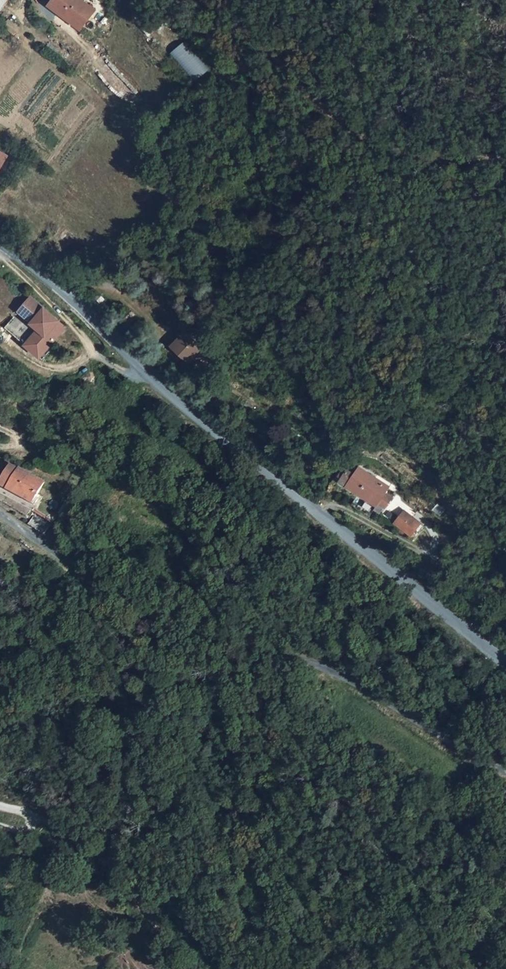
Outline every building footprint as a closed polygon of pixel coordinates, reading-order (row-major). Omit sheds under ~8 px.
[(3,13),(11,0),(0,0),(0,11),(3,13)] [(54,6),(84,30),(99,12),(83,0),(58,0),(54,6)] [(209,70),(185,41),(170,55),(194,83),(209,70)] [(0,150),(0,175),(11,156),(0,150)] [(34,294),(22,308),(35,320),(34,321),(41,327),(31,337),(46,350),(56,339),(64,331),(57,325),(61,320),(62,319),(34,294)] [(35,320),(22,308),(8,324),(44,357),(58,341),(56,339),(46,350),(31,337),(41,327),(34,321),(35,320)] [(61,320),(57,325),(64,331),(68,326),(61,320)] [(203,353),(190,339),(178,351),(192,366),(203,353)] [(392,488),(361,468),(357,475),(351,471),(345,482),(381,506),(382,503),(388,495),(392,488)] [(42,488),(17,475),(16,476),(7,472),(0,487),(9,491),(7,494),(33,507),(35,502),(42,488)] [(0,487),(0,494),(34,512),(38,504),(35,502),(33,507),(7,494),(9,491),(0,487)] [(394,499),(388,495),(382,503),(390,508),(394,499)] [(421,521),(410,512),(404,519),(416,528),(421,521)] [(36,515),(29,525),(44,536),(51,526),(36,515)] [(426,525),(421,521),(416,528),(404,519),(400,525),(417,537),(426,525)] [(450,555),(441,551),(439,558),(446,562),(450,555)]
